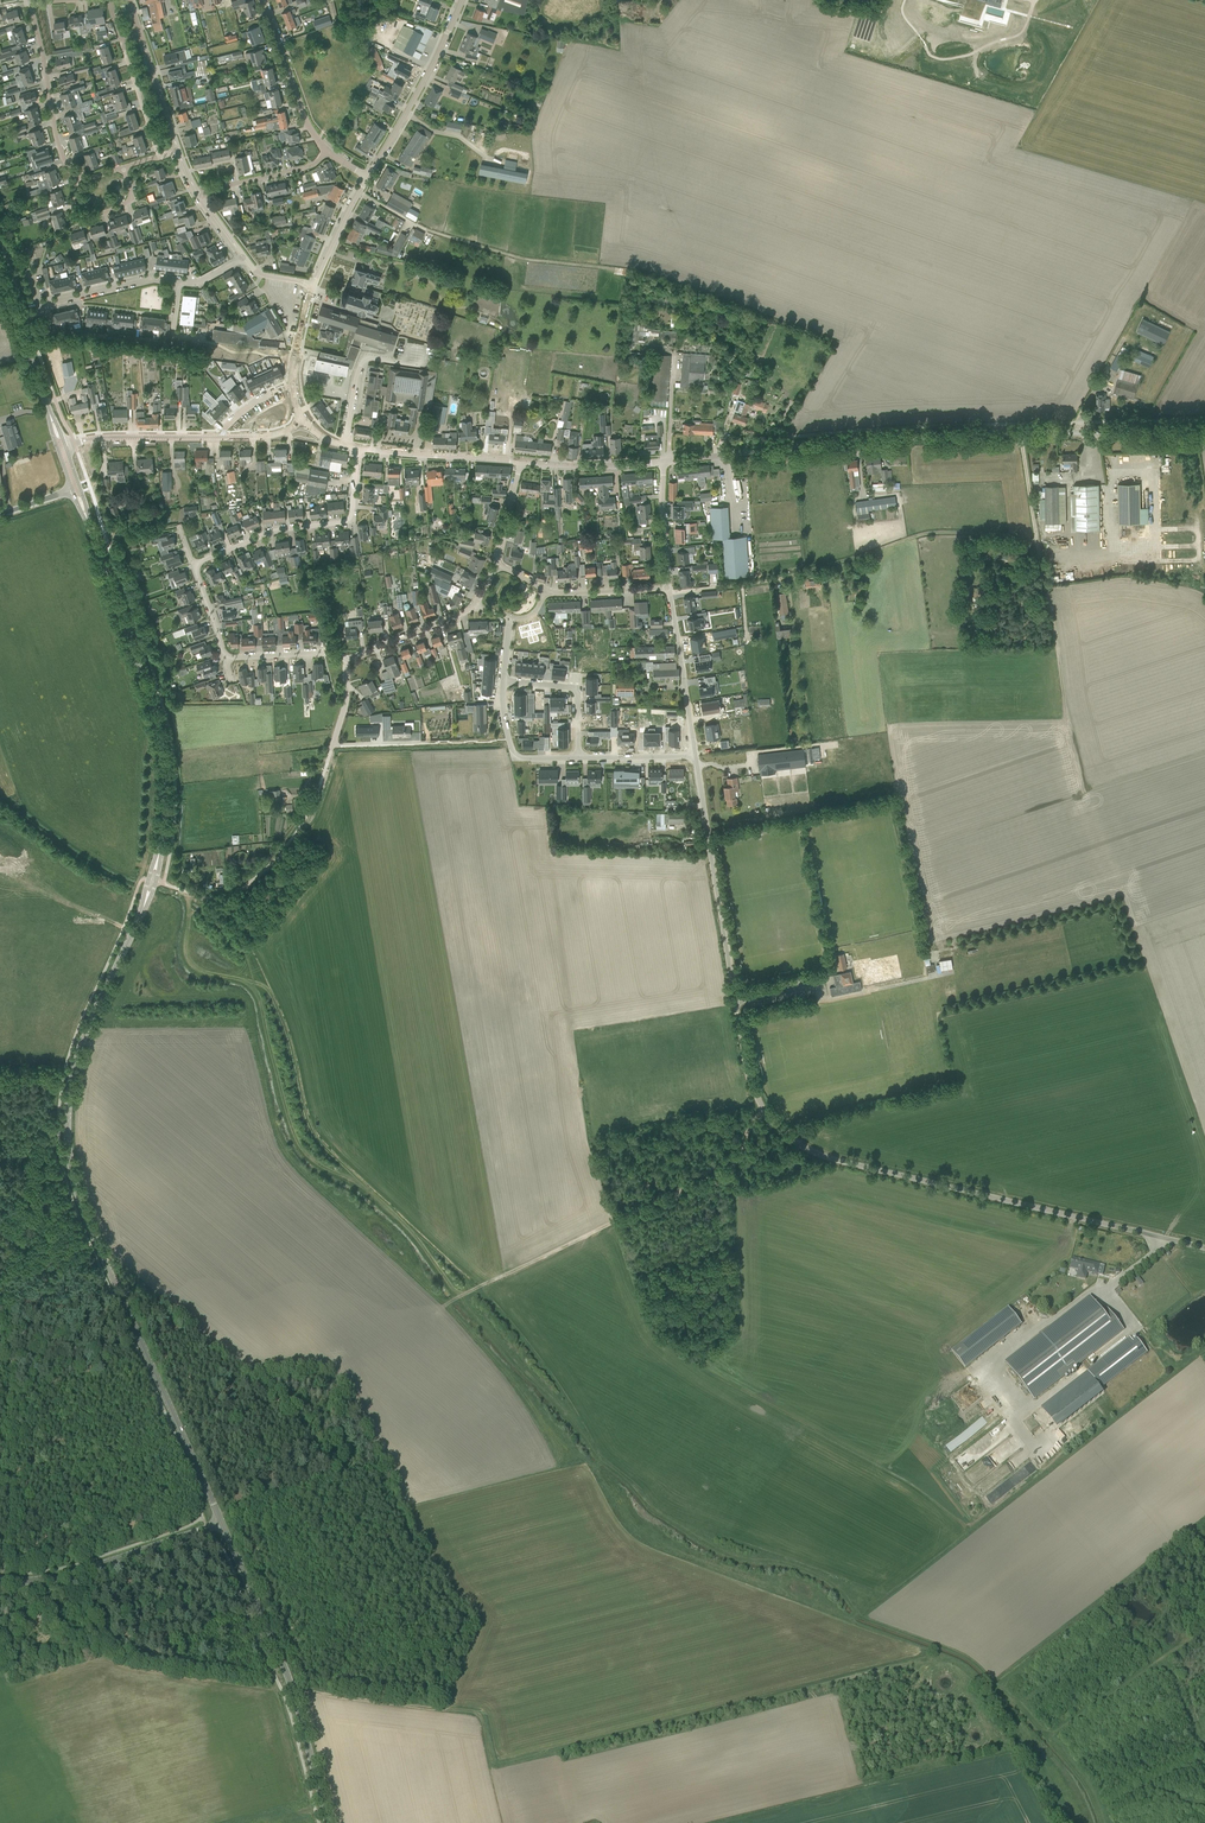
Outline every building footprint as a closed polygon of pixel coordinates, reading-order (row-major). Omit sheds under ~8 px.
[(156,0),(146,0),(147,4),(150,3),(153,18),(152,18),(154,26),(162,24),(160,17),(158,11),(156,0)] [(158,11),(160,17),(166,16),(163,1),(164,1),(164,0),(156,0),(158,11)] [(193,0),(187,0),(190,12),(196,10),(195,8),(196,8),(195,8),(194,3),(193,0)] [(247,11),(249,16),(256,14),(252,0),(246,2),(245,0),(238,0),(231,2),(234,10),(243,7),(244,12),(247,11)] [(297,4),(299,8),(311,4),(309,0),(308,0),(297,4)] [(439,9),(434,7),(430,5),(432,0),(431,0),(419,0),(418,2),(423,4),(429,6),(428,10),(424,8),(422,13),(416,11),(414,16),(419,18),(424,20),(425,17),(435,20),(439,9)] [(487,6),(494,7),(499,9),(501,10),(503,10),(525,14),(527,0),(489,0),(487,6)] [(961,14),(963,15),(977,18),(977,19),(979,12),(981,13),(985,4),(981,3),(982,0),(986,2),(987,0),(980,0),(979,2),(972,0),(967,0),(965,5),(963,5),(961,14)] [(476,8),(473,17),(478,19),(481,21),(483,17),(490,20),(493,12),(497,13),(499,9),(494,7),(487,6),(485,11),(476,8)] [(282,13),(285,21),(293,18),(291,14),(296,12),(295,8),(282,13)] [(89,19),(86,19),(86,23),(87,28),(91,28),(92,27),(92,24),(100,23),(105,22),(103,10),(94,11),(94,9),(88,11),(89,19)] [(7,13),(10,23),(20,19),(17,10),(7,13)] [(83,24),(81,15),(77,16),(77,17),(70,18),(70,17),(71,23),(71,27),(77,26),(79,26),(81,34),(82,34),(88,33),(86,23),(83,24)] [(293,18),(285,21),(288,29),(301,24),(298,16),(293,18)] [(329,16),(314,21),(316,29),(332,23),(329,16)] [(301,22),(304,28),(313,24),(310,18),(301,22)] [(56,32),(52,33),(52,32),(53,41),(62,39),(61,32),(66,31),(65,26),(64,22),(54,23),(56,32)] [(412,56),(419,59),(422,53),(421,53),(422,50),(423,51),(426,45),(425,45),(432,30),(417,23),(414,30),(404,25),(393,46),(398,48),(412,56)] [(364,44),(371,45),(375,25),(368,26),(364,44)] [(13,30),(6,32),(7,32),(7,33),(9,40),(24,35),(22,27),(16,29),(13,30)] [(247,31),(248,32),(253,44),(263,40),(260,32),(261,32),(259,27),(247,31)] [(107,34),(106,30),(97,31),(98,40),(103,39),(102,35),(107,34)] [(480,32),(478,36),(481,38),(493,43),(497,34),(488,30),(486,35),(480,32)] [(462,41),(459,49),(469,54),(469,53),(472,54),(471,56),(476,57),(478,52),(480,48),(477,46),(474,45),(477,37),(476,37),(473,35),(467,33),(463,41),(462,41)] [(231,34),(225,36),(227,42),(238,39),(236,34),(231,36),(231,34)] [(24,35),(9,40),(10,43),(16,41),(18,45),(18,46),(18,45),(21,44),(27,43),(24,35)] [(99,54),(100,57),(110,53),(108,46),(100,49),(101,54),(99,54)] [(11,47),(0,50),(0,51),(2,55),(12,51),(11,47)] [(73,51),(66,53),(67,57),(56,60),(58,68),(63,67),(63,68),(75,65),(73,56),(77,55),(85,54),(84,49),(73,51)] [(164,56),(166,64),(174,61),(174,62),(183,60),(184,64),(200,60),(199,56),(196,57),(196,56),(187,59),(185,49),(175,52),(176,52),(164,56)] [(246,53),(247,59),(253,57),(255,65),(266,62),(263,49),(246,53)] [(15,58),(17,64),(29,60),(28,54),(27,54),(26,51),(17,53),(16,50),(12,51),(2,55),(0,55),(0,63),(15,58)] [(369,54),(377,72),(385,68),(376,50),(369,54)] [(228,54),(217,56),(219,61),(225,60),(229,59),(230,60),(242,57),(242,56),(242,55),(241,51),(228,54)] [(110,53),(100,57),(101,59),(103,58),(104,63),(107,62),(113,61),(113,60),(112,60),(110,54),(111,53),(110,53)] [(389,53),(387,58),(397,63),(399,58),(389,53)] [(390,70),(389,73),(391,74),(390,76),(395,78),(397,74),(407,79),(407,78),(411,71),(404,67),(405,65),(400,63),(395,72),(390,70)] [(74,69),(75,73),(90,69),(89,65),(74,69)] [(449,71),(450,72),(447,78),(454,82),(456,79),(460,81),(465,73),(460,71),(461,70),(452,66),(449,71)] [(20,75),(15,77),(16,80),(21,78),(31,75),(29,67),(21,70),(19,70),(20,71),(21,75),(20,75)] [(263,70),(264,77),(274,75),(272,67),(263,70)] [(12,68),(1,72),(3,77),(13,73),(12,68)] [(107,71),(104,72),(106,78),(107,77),(107,79),(117,76),(118,76),(119,75),(117,71),(116,71),(115,69),(116,69),(115,69),(107,71)] [(196,76),(195,71),(184,73),(182,74),(181,69),(168,72),(169,73),(168,73),(169,78),(170,78),(170,79),(177,77),(178,80),(178,81),(191,78),(196,76)] [(381,75),(393,82),(395,78),(390,76),(383,72),(381,75)] [(59,78),(62,87),(76,82),(73,73),(59,78)] [(21,78),(16,80),(17,84),(19,83),(21,87),(25,86),(28,85),(34,83),(31,75),(21,78)] [(264,77),(259,78),(260,84),(266,83),(266,85),(276,83),(274,75),(264,77)] [(108,79),(105,80),(106,84),(109,83),(110,86),(113,86),(120,83),(117,76),(107,79),(108,79)] [(387,87),(399,93),(403,87),(395,82),(393,86),(387,83),(386,86),(387,87)] [(74,99),(73,95),(78,93),(77,91),(86,87),(85,83),(75,87),(69,89),(70,92),(66,93),(60,95),(63,102),(74,99)] [(451,88),(461,92),(466,94),(468,89),(453,83),(451,88)] [(175,87),(171,87),(175,104),(177,104),(178,109),(184,107),(189,106),(189,107),(194,106),(193,100),(190,101),(187,102),(186,95),(183,84),(182,85),(182,84),(177,85),(178,86),(175,86),(174,86),(175,87)] [(433,86),(424,102),(429,105),(434,107),(438,110),(441,105),(436,103),(443,91),(438,88),(433,86)] [(399,93),(387,87),(383,93),(380,91),(378,94),(380,95),(384,98),(386,95),(396,100),(399,93)] [(205,90),(208,103),(215,101),(212,88),(205,90)] [(459,96),(461,92),(451,88),(449,93),(448,94),(458,99),(459,96)] [(100,94),(98,94),(100,99),(101,99),(110,96),(112,95),(113,99),(110,100),(111,103),(125,98),(122,92),(123,91),(115,94),(114,89),(107,92),(100,94)] [(266,100),(280,97),(278,89),(266,92),(264,92),(266,100)] [(27,93),(19,95),(21,100),(25,99),(26,103),(27,106),(28,106),(33,104),(32,101),(37,100),(34,92),(30,93),(30,92),(27,93)] [(9,95),(5,96),(7,102),(7,104),(15,102),(12,94),(9,95)] [(384,98),(380,95),(377,100),(381,102),(377,108),(382,111),(383,109),(392,114),(395,107),(390,105),(392,102),(384,98)] [(74,99),(63,102),(64,105),(65,105),(67,109),(76,106),(75,103),(78,102),(79,101),(78,98),(78,97),(74,99)] [(264,113),(272,111),(272,110),(271,107),(282,105),(280,97),(266,100),(268,108),(263,109),(264,113)] [(111,103),(108,104),(109,106),(112,105),(113,105),(115,110),(114,110),(115,111),(114,111),(115,114),(116,114),(127,110),(126,106),(128,106),(127,105),(127,106),(125,99),(125,98),(111,103)] [(78,104),(80,108),(89,105),(93,103),(92,99),(87,101),(78,104)] [(28,113),(29,117),(39,114),(37,107),(24,111),(25,114),(28,113)] [(178,113),(181,122),(189,119),(187,115),(192,113),(191,109),(178,113)] [(256,119),(257,125),(286,119),(285,111),(279,112),(278,109),(272,110),(272,111),(272,114),(277,113),(278,116),(274,117),(274,115),(256,119)] [(70,115),(64,117),(67,124),(76,121),(80,120),(84,118),(82,112),(81,112),(81,111),(76,113),(70,115)] [(125,115),(128,122),(136,119),(134,112),(125,115)] [(39,114),(29,117),(31,121),(28,122),(29,126),(42,122),(39,114)] [(136,119),(128,122),(129,127),(119,131),(121,136),(132,132),(131,130),(139,127),(136,119)] [(257,125),(254,126),(255,131),(266,128),(266,130),(273,128),(273,126),(280,124),(281,128),(288,127),(286,119),(257,125)] [(76,121),(67,124),(69,131),(75,130),(82,127),(81,124),(82,124),(80,120),(76,121)] [(446,120),(444,128),(459,132),(461,124),(446,120)] [(371,129),(369,132),(380,139),(386,130),(375,123),(371,129)] [(398,159),(403,162),(410,167),(414,161),(431,133),(420,125),(398,159)] [(96,126),(85,130),(84,130),(85,135),(98,131),(97,130),(96,126)] [(284,131),(285,138),(288,137),(289,145),(295,143),(300,141),(298,132),(295,133),(294,129),(284,131)] [(29,133),(30,138),(32,138),(35,145),(45,142),(42,132),(40,133),(39,130),(29,133)] [(24,131),(17,133),(13,134),(16,142),(20,141),(19,137),(25,136),(24,131)] [(380,139),(369,132),(360,146),(357,144),(355,148),(366,155),(368,151),(367,150),(369,148),(371,146),(373,148),(374,148),(380,139)] [(184,136),(187,146),(197,144),(194,133),(184,136)] [(72,141),(70,142),(73,151),(75,150),(76,151),(77,151),(77,150),(83,148),(88,146),(85,138),(82,139),(81,135),(77,136),(71,138),(72,141)] [(133,137),(135,145),(144,142),(141,135),(136,136),(133,137)] [(144,142),(135,145),(136,147),(138,153),(146,150),(144,142)] [(299,148),(298,145),(294,146),(295,149),(287,150),(289,158),(291,160),(300,158),(300,159),(300,158),(301,158),(303,155),(302,153),(303,152),(302,151),(301,149),(299,148)] [(84,160),(85,163),(96,159),(100,158),(98,151),(100,150),(99,146),(88,150),(89,153),(84,155),(85,159),(84,160)] [(36,160),(50,155),(48,148),(32,153),(35,160),(36,160)] [(264,160),(263,160),(264,166),(272,164),(272,166),(278,165),(277,158),(281,157),(280,152),(279,148),(272,149),(273,153),(263,156),(264,160)] [(229,149),(220,151),(222,160),(231,159),(229,149)] [(222,160),(220,151),(211,153),(213,162),(222,160)] [(118,155),(117,152),(112,154),(115,164),(120,162),(118,155)] [(53,162),(51,155),(50,155),(36,160),(38,167),(53,162)] [(210,155),(202,157),(204,167),(212,165),(210,155)] [(241,156),(236,157),(236,159),(237,159),(237,160),(236,160),(238,166),(248,163),(246,155),(241,156)] [(204,167),(202,157),(193,159),(195,168),(204,167)] [(96,159),(85,163),(86,165),(87,165),(88,169),(99,166),(96,159)] [(315,169),(317,173),(321,182),(324,180),(325,182),(336,177),(332,168),(329,162),(324,164),(325,166),(319,169),(318,167),(315,169)] [(248,163),(238,166),(239,170),(240,171),(239,171),(239,173),(250,171),(248,163)] [(525,183),(527,173),(481,164),(479,174),(525,183)] [(421,168),(419,174),(430,177),(432,169),(422,166),(421,168)] [(156,174),(157,179),(165,176),(162,167),(155,170),(148,172),(150,177),(153,175),(156,174)] [(387,167),(376,186),(384,191),(392,178),(396,180),(399,175),(387,167)] [(43,181),(47,179),(59,175),(58,173),(57,173),(55,169),(46,172),(45,169),(39,171),(24,175),(26,180),(41,175),(43,181)] [(59,175),(47,179),(50,186),(60,183),(59,179),(60,178),(59,175)] [(164,190),(166,196),(176,193),(172,182),(158,186),(159,191),(164,190)] [(289,190),(289,187),(288,187),(286,187),(285,182),(275,185),(275,184),(269,185),(269,186),(265,187),(268,196),(287,192),(287,191),(289,191),(289,190)] [(303,185),(305,192),(313,190),(312,188),(316,186),(315,182),(303,185)] [(313,190),(305,192),(303,193),(304,198),(310,197),(327,193),(328,191),(330,191),(327,197),(338,202),(342,193),(342,194),(344,190),(343,190),(344,189),(336,186),(333,185),(316,186),(312,188),(313,190)] [(30,191),(32,196),(45,191),(44,187),(30,191)] [(50,194),(45,195),(47,202),(52,200),(54,206),(59,205),(64,203),(64,202),(64,203),(62,197),(60,190),(58,191),(58,190),(56,191),(57,191),(50,194)] [(251,212),(251,213),(254,213),(253,207),(263,204),(260,192),(251,194),(252,198),(243,200),(246,213),(251,212)] [(412,203),(393,192),(386,205),(405,215),(412,203)] [(272,199),(273,205),(284,203),(283,197),(272,199)] [(237,213),(237,215),(243,214),(242,211),(239,212),(235,198),(227,200),(227,201),(221,202),(221,201),(223,211),(231,209),(232,214),(237,213)] [(180,215),(178,211),(180,210),(186,208),(183,201),(178,203),(177,199),(171,201),(169,201),(172,211),(163,214),(165,219),(173,216),(180,215)] [(317,213),(315,219),(328,224),(334,208),(325,204),(321,215),(317,213)] [(366,204),(363,210),(362,210),(359,216),(365,219),(369,221),(372,214),(374,208),(365,204),(366,204)] [(137,212),(134,214),(135,219),(137,224),(142,222),(141,220),(149,217),(148,213),(146,207),(136,211),(137,211),(137,212)] [(52,215),(56,228),(52,229),(54,234),(60,232),(59,231),(62,230),(63,229),(62,226),(64,226),(64,225),(65,225),(63,218),(61,213),(61,212),(52,215)] [(177,216),(173,218),(174,223),(179,222),(179,223),(185,222),(186,225),(189,225),(195,223),(192,214),(184,217),(178,219),(177,216)] [(117,218),(122,233),(126,231),(125,227),(129,225),(128,221),(126,215),(117,218)] [(273,218),(274,226),(286,224),(285,215),(273,218)] [(117,218),(109,221),(111,226),(112,231),(116,229),(118,234),(122,233),(117,218)] [(328,224),(315,219),(314,221),(317,223),(315,229),(315,230),(324,233),(328,224)] [(355,219),(351,227),(352,227),(363,232),(368,235),(371,228),(371,227),(366,225),(361,222),(355,219)] [(378,219),(375,225),(381,228),(384,223),(378,219)] [(90,228),(92,234),(93,238),(106,234),(103,225),(97,227),(97,226),(90,228)] [(134,230),(138,242),(138,243),(143,241),(138,227),(134,228),(134,230)] [(352,227),(347,238),(352,241),(359,244),(362,236),(361,235),(363,232),(352,227)] [(407,237),(406,239),(414,243),(413,244),(418,246),(424,234),(415,229),(413,234),(410,232),(408,236),(407,237)] [(74,243),(72,244),(73,248),(82,245),(81,242),(87,241),(83,230),(71,234),(74,243)] [(138,242),(134,230),(130,231),(134,244),(138,242)] [(190,238),(195,249),(201,246),(211,241),(207,231),(197,236),(196,235),(190,238)] [(175,234),(181,243),(188,239),(185,232),(175,234)] [(265,233),(267,244),(258,246),(257,244),(250,246),(251,251),(256,250),(258,256),(266,254),(266,255),(270,255),(270,253),(273,252),(270,238),(268,232),(265,233)] [(378,244),(376,252),(397,257),(397,256),(399,251),(400,251),(406,239),(407,237),(408,236),(401,232),(392,248),(378,244)] [(305,234),(299,248),(309,252),(315,238),(305,234)] [(114,248),(121,246),(120,242),(117,243),(115,236),(110,238),(111,239),(114,248)] [(114,248),(111,239),(106,240),(108,245),(104,246),(105,251),(114,248)] [(360,244),(359,249),(375,253),(375,251),(370,249),(370,247),(360,244)] [(214,245),(207,250),(210,257),(210,258),(210,259),(210,260),(210,261),(211,261),(212,261),(214,265),(215,265),(222,261),(221,260),(226,258),(224,255),(225,254),(223,251),(222,252),(222,251),(218,252),(214,245)] [(304,265),(309,252),(299,248),(298,252),(296,251),(294,256),(292,255),(290,260),(304,266),(304,265)] [(171,270),(173,259),(168,258),(169,254),(167,249),(163,250),(164,255),(164,258),(163,269),(171,270)] [(55,257),(58,262),(63,258),(60,254),(55,257)] [(163,269),(164,258),(164,255),(157,255),(156,269),(163,269)] [(123,276),(120,264),(118,256),(114,256),(116,265),(113,266),(116,277),(123,276)] [(180,271),(182,260),(182,257),(178,257),(178,259),(173,259),(171,270),(180,271)] [(143,258),(137,260),(140,271),(146,270),(143,258)] [(137,260),(128,262),(131,273),(140,271),(137,260)] [(189,267),(190,263),(188,263),(188,260),(182,260),(180,271),(187,272),(187,267),(189,267)] [(128,262),(120,264),(123,276),(131,273),(128,262)] [(106,267),(100,269),(103,280),(109,279),(106,267)] [(100,269),(94,270),(96,282),(103,280),(100,269)] [(380,276),(361,270),(355,269),(351,283),(356,284),(363,286),(366,287),(368,281),(378,285),(380,277),(380,276)] [(94,270),(87,272),(90,283),(96,282),(94,270)] [(223,274),(223,275),(227,282),(230,280),(233,284),(233,285),(243,279),(242,279),(239,274),(238,274),(237,271),(234,273),(232,270),(223,274)] [(90,283),(87,272),(81,273),(84,285),(90,283)] [(74,275),(68,276),(70,288),(77,286),(74,275)] [(68,276),(61,278),(64,289),(70,288),(68,276)] [(61,278),(55,279),(58,291),(64,289),(61,278)] [(233,284),(230,286),(231,290),(233,289),(236,287),(239,291),(239,292),(248,287),(247,285),(243,278),(242,279),(243,279),(233,285),(233,284)] [(58,291),(55,279),(49,281),(51,292),(58,291)] [(366,287),(363,286),(360,293),(359,293),(359,292),(358,292),(359,292),(354,290),(354,291),(353,291),(349,290),(348,293),(347,294),(347,293),(345,292),(343,293),(342,294),(340,300),(342,300),(342,301),(343,302),(343,303),(342,304),(341,305),(342,306),(343,307),(343,308),(344,308),(347,309),(348,310),(352,312),(352,311),(353,311),(372,317),(374,312),(373,312),(373,311),(375,311),(376,311),(378,310),(378,308),(378,306),(377,305),(376,304),(380,292),(366,287)] [(202,288),(200,290),(205,299),(207,302),(212,302),(211,299),(204,287),(203,288),(202,288)] [(236,293),(229,297),(231,301),(239,297),(236,293)] [(238,302),(242,310),(245,308),(248,315),(259,308),(254,300),(249,303),(246,297),(238,302)] [(182,309),(183,309),(184,309),(194,310),(195,303),(184,302),(184,306),(182,306),(182,309)] [(393,350),(397,336),(393,334),(392,332),(377,327),(378,324),(331,309),(331,310),(331,309),(329,312),(322,307),(319,313),(317,319),(350,329),(344,357),(322,352),(320,358),(317,357),(315,368),(346,375),(348,366),(352,367),(363,340),(377,345),(393,350)] [(70,310),(73,322),(74,324),(80,323),(77,308),(70,310)] [(247,334),(243,333),(250,337),(251,335),(254,333),(256,337),(264,332),(262,329),(265,327),(271,338),(282,331),(269,308),(242,324),(233,324),(233,330),(246,332),(247,334)] [(480,312),(478,322),(486,323),(489,309),(483,308),(483,312),(480,312)] [(184,309),(183,309),(183,316),(194,317),(194,313),(194,310),(184,309)] [(70,310),(64,311),(67,323),(73,322),(70,310)] [(64,311),(58,313),(60,325),(67,323),(64,311)] [(101,311),(99,323),(99,325),(103,326),(103,323),(106,324),(107,312),(101,311)] [(60,325),(58,313),(51,315),(54,326),(60,325)] [(113,325),(119,325),(120,325),(121,314),(114,313),(114,318),(112,318),(111,322),(113,322),(113,325)] [(120,325),(119,325),(119,328),(126,329),(126,326),(127,314),(121,314),(120,325)] [(134,315),(127,314),(126,326),(133,327),(133,325),(135,325),(135,321),(133,320),(134,315)] [(183,316),(181,315),(181,320),(181,319),(182,320),(182,322),(183,323),(192,324),(191,326),(198,327),(198,324),(193,323),(194,317),(183,316)] [(140,328),(146,329),(148,317),(141,316),(140,328)] [(1143,318),(1136,332),(1164,345),(1170,331),(1151,322),(1145,319),(1143,318)] [(342,333),(343,328),(330,324),(328,329),(329,329),(329,331),(326,330),(326,331),(320,330),(319,334),(318,335),(318,336),(319,337),(318,338),(328,340),(328,342),(333,343),(335,333),(340,334),(340,332),(342,333)] [(675,345),(676,331),(639,327),(638,341),(644,342),(645,335),(661,336),(661,343),(675,345)] [(212,341),(248,346),(259,347),(278,349),(278,343),(260,341),(260,339),(253,339),(250,337),(243,333),(214,329),(212,341)] [(1111,367),(1117,371),(1129,349),(1122,346),(1111,367)] [(1133,360),(1149,367),(1152,360),(1136,352),(1133,360)] [(667,399),(670,355),(652,354),(649,399),(668,401),(668,399),(667,399)] [(71,361),(62,363),(64,376),(74,374),(71,361)] [(278,365),(272,368),(277,379),(283,377),(278,365)] [(272,368),(267,370),(272,382),(277,379),(272,368)] [(388,374),(385,399),(395,400),(395,399),(402,400),(409,401),(408,408),(410,409),(417,410),(417,408),(423,409),(427,380),(428,374),(418,373),(389,368),(388,374)] [(1113,393),(1133,398),(1140,375),(1120,369),(1113,393)] [(267,370),(262,372),(268,384),(272,382),(267,370)] [(369,376),(368,382),(381,384),(382,378),(378,377),(379,372),(369,370),(368,376),(369,376)] [(262,372),(257,374),(263,386),(268,384),(262,372)] [(257,374),(252,377),(258,388),(263,386),(257,374)] [(231,376),(227,379),(240,398),(245,394),(242,390),(244,388),(241,383),(237,386),(231,376)] [(252,377),(246,379),(252,391),(258,388),(252,377)] [(227,379),(222,382),(229,392),(226,394),(229,399),(231,397),(234,402),(240,398),(227,379)] [(366,388),(366,393),(375,394),(376,389),(381,389),(381,384),(368,382),(368,388),(366,388)] [(88,387),(89,393),(91,403),(96,402),(93,384),(87,385),(88,387)] [(366,398),(365,404),(378,406),(379,400),(374,400),(375,394),(366,393),(365,398),(366,398)] [(1096,393),(1096,404),(1096,410),(1105,410),(1105,408),(1110,408),(1110,399),(1106,399),(1106,393),(1096,393)] [(69,398),(72,414),(85,412),(84,410),(89,409),(88,403),(86,394),(81,395),(82,400),(84,399),(85,402),(77,404),(75,397),(69,398)] [(203,394),(203,400),(213,409),(210,412),(218,420),(224,414),(207,397),(203,394)] [(207,397),(224,414),(229,408),(222,400),(219,403),(210,394),(207,397)] [(525,409),(526,407),(529,407),(530,401),(515,399),(514,408),(525,409)] [(765,403),(765,402),(756,399),(756,400),(753,408),(762,411),(762,410),(765,411),(768,404),(765,403)] [(316,414),(325,407),(320,400),(311,407),(314,412),(315,413),(316,414)] [(731,420),(738,423),(745,403),(739,400),(734,413),(734,412),(733,415),(731,420)] [(560,447),(563,436),(565,429),(572,402),(565,401),(560,420),(559,420),(557,427),(559,428),(556,439),(554,446),(560,447)] [(97,413),(98,417),(99,420),(108,418),(106,406),(105,407),(104,402),(99,403),(99,404),(96,405),(97,413)] [(278,420),(279,404),(268,403),(267,420),(278,420)] [(745,403),(738,423),(745,425),(748,418),(744,416),(745,413),(746,413),(749,404),(745,403)] [(165,418),(175,419),(175,413),(177,413),(177,404),(170,404),(170,408),(165,408),(165,418)] [(191,405),(186,405),(186,419),(196,419),(196,412),(199,412),(199,404),(191,404),(191,405)] [(378,406),(365,404),(364,410),(363,410),(362,415),(372,417),(373,411),(377,412),(378,406)] [(432,405),(428,429),(433,430),(437,430),(438,426),(439,426),(440,422),(442,407),(432,405)] [(330,414),(325,407),(316,414),(321,421),(330,414)] [(113,410),(113,420),(122,420),(122,421),(127,421),(127,410),(113,410)] [(146,428),(145,418),(144,418),(144,411),(136,412),(136,418),(136,424),(138,424),(138,428),(146,428)] [(389,412),(388,425),(394,426),(393,432),(399,433),(401,422),(400,422),(401,419),(396,418),(396,413),(389,412)] [(152,418),(145,418),(146,428),(158,427),(158,417),(158,414),(152,414),(152,418)] [(335,421),(330,414),(321,421),(326,428),(335,421)] [(401,422),(399,433),(407,434),(408,426),(415,427),(416,416),(410,415),(409,416),(408,423),(403,423),(404,419),(401,419),(400,422),(401,422)] [(486,415),(484,434),(489,435),(488,442),(494,443),(503,444),(503,440),(507,441),(508,430),(508,429),(502,428),(501,430),(499,430),(498,430),(491,429),(490,429),(491,423),(491,422),(494,416),(494,415),(486,415)] [(21,444),(15,422),(14,423),(12,418),(6,420),(7,425),(3,426),(6,437),(4,438),(8,450),(14,448),(13,446),(21,444)] [(683,424),(683,433),(712,435),(713,428),(715,429),(717,420),(713,420),(713,424),(692,422),(691,424),(683,424)] [(459,431),(459,440),(477,439),(476,429),(471,430),(471,425),(471,424),(471,422),(462,422),(462,430),(459,431)] [(354,435),(370,438),(371,429),(355,427),(354,435)] [(565,429),(563,436),(569,437),(567,457),(576,458),(578,447),(577,447),(579,432),(570,431),(570,430),(565,429)] [(433,447),(456,448),(456,432),(449,432),(449,433),(441,433),(441,437),(433,437),(433,447)] [(514,450),(537,453),(538,442),(523,440),(523,436),(516,435),(514,450)] [(538,442),(537,453),(550,455),(552,444),(542,443),(543,438),(538,437),(538,442)] [(610,438),(610,446),(611,452),(620,452),(619,438),(610,438)] [(654,449),(659,449),(658,439),(644,440),(645,450),(652,449),(654,449)] [(591,448),(581,449),(582,459),(590,458),(591,458),(604,457),(603,440),(590,441),(591,448)] [(240,459),(240,466),(244,466),(244,458),(251,458),(251,449),(246,449),(246,451),(240,451),(240,459)] [(281,463),(281,449),(274,449),(274,458),(275,463),(266,463),(267,473),(273,474),(273,471),(281,471),(280,463),(281,463)] [(220,450),(220,456),(220,459),(223,459),(224,465),(224,469),(230,469),(230,465),(229,465),(229,458),(231,458),(231,450),(220,450)] [(318,466),(326,467),(328,460),(327,460),(328,457),(331,458),(332,452),(321,450),(320,455),(320,459),(318,466)] [(174,451),(174,457),(174,460),(175,460),(175,467),(180,467),(185,467),(185,460),(184,453),(180,453),(180,451),(174,451)] [(201,460),(206,460),(207,460),(207,458),(207,452),(200,452),(200,451),(195,451),(196,460),(196,466),(201,466),(201,460)] [(328,460),(326,467),(334,468),(335,464),(341,465),(341,463),(346,464),(347,454),(332,452),(331,458),(328,457),(327,460),(328,460)] [(1077,464),(1078,464),(1077,454),(1063,454),(1063,464),(1071,464),(1071,472),(1077,472),(1077,464)] [(873,459),(866,460),(867,466),(867,468),(868,472),(878,471),(878,467),(880,467),(880,463),(879,457),(873,458),(873,459)] [(137,460),(137,466),(138,470),(146,470),(146,474),(153,473),(152,459),(146,459),(146,460),(143,460),(137,460)] [(256,461),(257,472),(265,471),(265,460),(256,461)] [(847,463),(844,463),(844,470),(847,469),(847,471),(848,471),(850,488),(860,486),(859,476),(858,470),(857,466),(857,460),(846,461),(847,463)] [(107,467),(107,468),(108,468),(108,474),(116,473),(117,479),(120,482),(124,481),(124,476),(123,469),(123,463),(117,464),(115,464),(115,462),(107,463),(108,467),(107,467)] [(372,464),(372,465),(364,464),(363,474),(381,476),(381,471),(382,465),(372,464)] [(498,477),(498,466),(476,465),(475,479),(480,479),(482,478),(482,476),(498,477)] [(709,465),(696,466),(697,477),(699,477),(699,479),(705,478),(705,476),(710,476),(710,474),(714,474),(713,465),(709,465)] [(308,478),(305,494),(325,492),(329,472),(294,466),(296,472),(296,476),(308,478)] [(393,467),(392,466),(390,466),(389,467),(388,467),(388,485),(399,485),(399,467),(393,467)] [(511,467),(498,466),(498,477),(510,478),(511,467)] [(676,468),(677,478),(684,477),(685,481),(693,479),(693,478),(697,477),(696,466),(676,468)] [(454,481),(461,482),(461,480),(465,480),(465,469),(460,468),(460,469),(459,469),(459,468),(449,468),(448,469),(445,469),(445,468),(444,479),(454,480),(454,481)] [(404,469),(405,475),(405,480),(412,480),(412,481),(419,481),(419,476),(418,470),(414,470),(414,469),(404,469)] [(887,469),(881,470),(881,471),(882,483),(887,482),(887,483),(892,483),(891,473),(890,473),(890,471),(887,471),(887,469)] [(172,491),(171,471),(162,471),(163,491),(163,499),(170,498),(170,491),(172,491)] [(226,472),(228,484),(236,482),(234,471),(226,472)] [(428,472),(427,472),(428,482),(442,481),(441,471),(434,471),(428,472)] [(651,472),(637,473),(638,483),(639,486),(647,486),(653,485),(651,472)] [(636,473),(621,475),(621,481),(622,485),(622,489),(622,498),(628,497),(627,484),(637,483),(638,483),(637,473),(636,473)] [(141,484),(139,484),(138,474),(133,475),(134,493),(142,493),(141,484)] [(598,499),(598,509),(616,508),(615,498),(609,498),(608,486),(613,486),(612,476),(579,478),(579,488),(598,486),(599,499),(598,499)] [(565,492),(565,502),(572,502),(572,488),(571,488),(571,478),(565,479),(564,479),(563,479),(563,488),(567,488),(567,492),(565,492)] [(541,489),(540,493),(543,493),(542,506),(554,507),(555,507),(554,500),(548,499),(548,494),(549,490),(550,480),(549,480),(547,480),(541,479),(541,485),(541,489)] [(535,497),(538,497),(539,491),(540,485),(521,482),(519,495),(525,496),(526,492),(536,493),(535,497)] [(364,486),(363,493),(373,494),(378,495),(379,488),(384,488),(384,485),(368,483),(368,486),(364,486)] [(501,490),(501,484),(497,483),(496,490),(492,490),(492,495),(506,496),(506,490),(501,490)] [(1074,493),(1070,493),(1071,516),(1074,516),(1075,530),(1100,529),(1099,484),(1074,485),(1074,493)] [(1117,484),(1118,524),(1149,523),(1148,507),(1140,508),(1140,484),(1117,484)] [(1040,499),(1041,519),(1046,519),(1046,523),(1066,523),(1065,487),(1045,487),(1045,499),(1040,499)] [(701,494),(702,501),(712,500),(710,492),(701,494)] [(373,494),(363,493),(362,500),(366,500),(366,504),(374,505),(374,501),(373,501),(373,494)] [(573,497),(581,506),(586,503),(584,500),(578,493),(573,497)] [(495,521),(499,508),(489,506),(490,506),(488,505),(489,503),(490,503),(491,498),(481,497),(481,502),(485,502),(484,507),(489,508),(486,519),(495,521)] [(868,510),(896,507),(895,497),(872,500),(872,498),(868,498),(868,500),(855,502),(858,522),(870,521),(868,510)] [(517,510),(516,514),(523,516),(524,511),(521,511),(523,502),(517,501),(515,510),(517,510)] [(672,517),(684,517),(688,517),(688,509),(693,509),(693,501),(678,501),(677,506),(673,506),(672,517)] [(638,514),(639,523),(647,522),(647,518),(651,517),(649,503),(640,504),(641,513),(638,514)] [(299,508),(295,509),(296,520),(304,519),(302,508),(302,504),(299,504),(299,508)] [(296,520),(295,509),(291,509),(291,505),(288,505),(288,510),(289,520),(296,520)] [(325,505),(317,506),(319,517),(327,516),(325,505)] [(115,507),(115,506),(111,508),(114,518),(120,516),(118,511),(117,511),(116,507),(115,507)] [(194,512),(198,512),(197,506),(184,508),(184,514),(188,513),(190,517),(195,515),(194,512)] [(279,506),(277,507),(278,522),(286,521),(285,515),(284,510),(280,511),(279,506)] [(319,517),(317,506),(309,507),(311,518),(319,517)] [(709,507),(711,539),(722,539),(725,578),(749,576),(746,537),(730,538),(728,506),(709,507)] [(264,523),(271,522),(270,512),(270,511),(266,511),(265,507),(262,507),(264,523)] [(270,512),(271,522),(271,523),(278,522),(277,507),(274,507),(274,511),(270,512)] [(381,515),(373,515),(374,525),(379,524),(384,524),(385,524),(384,519),(388,519),(387,508),(385,507),(379,507),(379,512),(380,512),(381,515)] [(240,520),(238,518),(234,508),(229,509),(231,515),(235,523),(240,521),(240,520)] [(249,515),(250,518),(254,528),(255,527),(260,525),(258,519),(261,518),(257,510),(254,511),(256,515),(253,517),(251,514),(249,515)] [(211,513),(216,525),(221,523),(216,511),(211,513)] [(250,518),(243,520),(247,530),(252,528),(253,528),(254,528),(250,518)] [(514,541),(519,543),(521,543),(524,531),(526,531),(527,527),(529,527),(530,524),(523,523),(522,530),(516,529),(515,533),(517,534),(516,537),(515,537),(514,541)] [(674,528),(675,542),(684,542),(684,538),(685,538),(685,537),(684,537),(684,533),(696,533),(696,523),(683,523),(684,528),(674,528)] [(226,528),(230,537),(241,533),(237,524),(226,528)] [(361,539),(361,540),(366,540),(366,538),(368,538),(367,525),(357,526),(358,532),(359,539),(361,539)] [(219,530),(217,526),(208,530),(214,544),(224,540),(219,530)] [(488,544),(490,535),(482,533),(483,530),(478,529),(477,532),(475,532),(473,541),(460,538),(458,545),(473,548),(474,541),(480,542),(480,543),(488,544)] [(193,541),(194,545),(196,544),(198,551),(207,547),(205,542),(209,540),(205,531),(196,535),(198,538),(193,541)] [(348,531),(341,532),(343,549),(346,549),(345,544),(350,544),(348,531)] [(174,542),(172,536),(170,537),(168,532),(160,534),(150,536),(152,543),(157,542),(161,551),(165,550),(171,548),(170,547),(175,545),(176,545),(175,541),(174,542)] [(343,549),(341,532),(335,533),(336,545),(340,545),(340,549),(343,549)] [(323,548),(322,533),(315,534),(316,542),(312,542),(314,558),(319,557),(318,550),(324,550),(323,548)] [(329,533),(322,533),(323,548),(326,547),(325,545),(330,545),(329,533)] [(295,539),(296,550),(305,549),(304,543),(303,542),(304,542),(303,538),(295,539)] [(282,541),(284,555),(284,557),(290,556),(291,566),(296,565),(294,555),(291,555),(289,540),(282,541)] [(277,556),(284,555),(282,541),(275,543),(277,556)] [(578,543),(579,550),(591,547),(590,541),(582,542),(578,543)] [(516,549),(518,544),(513,543),(512,548),(510,558),(521,560),(522,553),(518,552),(519,550),(516,549)] [(633,543),(633,550),(636,550),(636,555),(640,554),(641,558),(650,558),(649,551),(648,548),(649,548),(649,546),(642,546),(642,543),(633,543)] [(678,553),(678,556),(677,556),(678,563),(689,562),(688,554),(695,553),(694,546),(684,547),(684,552),(678,553)] [(461,547),(458,553),(469,558),(472,551),(461,547)] [(252,554),(255,559),(256,562),(261,560),(262,562),(263,562),(265,566),(273,563),(268,551),(264,552),(263,550),(261,551),(261,549),(254,551),(255,553),(252,554)] [(166,560),(169,568),(172,567),(173,568),(174,568),(174,567),(182,564),(178,554),(173,556),(172,551),(160,556),(162,562),(166,560)] [(998,558),(1010,559),(1011,553),(999,551),(998,558)] [(254,563),(251,558),(251,556),(246,558),(244,553),(237,557),(239,562),(242,568),(245,567),(247,570),(250,569),(255,567),(254,563)] [(473,560),(470,568),(474,569),(479,572),(484,560),(479,558),(473,555),(472,559),(473,560)] [(221,563),(225,574),(230,572),(230,573),(234,571),(229,560),(221,563)] [(617,576),(617,571),(616,561),(611,562),(612,569),(607,569),(608,577),(617,576)] [(545,575),(537,573),(534,579),(544,583),(547,575),(551,575),(551,563),(544,563),(544,568),(545,568),(545,575)] [(718,573),(717,563),(708,564),(708,569),(708,573),(718,573)] [(633,568),(632,564),(621,565),(622,576),(629,576),(629,569),(633,568)] [(277,567),(279,576),(286,575),(284,566),(277,567)] [(567,582),(566,566),(563,566),(564,570),(557,570),(558,581),(566,581),(566,582),(567,582)] [(569,566),(566,566),(567,582),(569,582),(569,581),(577,580),(576,569),(569,569),(569,566)] [(584,567),(585,570),(585,576),(596,575),(595,566),(584,567)] [(224,579),(221,571),(215,574),(213,568),(205,571),(208,576),(207,577),(208,580),(209,580),(211,585),(219,581),(218,581),(224,579)] [(437,569),(434,576),(449,583),(450,583),(453,576),(437,569)] [(649,570),(644,570),(644,569),(633,570),(633,571),(631,572),(632,581),(650,579),(649,570)] [(168,573),(169,577),(170,581),(175,579),(177,586),(184,584),(183,583),(188,581),(185,571),(178,574),(177,570),(168,573)] [(461,578),(459,581),(464,583),(467,585),(468,585),(471,587),(472,586),(474,583),(473,583),(476,576),(469,573),(469,572),(464,570),(461,578)] [(679,571),(681,586),(694,584),(693,581),(690,581),(688,570),(679,571)] [(234,573),(238,581),(242,580),(239,571),(234,573)] [(449,583),(434,576),(436,590),(447,595),(448,591),(450,588),(452,584),(451,584),(450,583),(449,583)] [(429,594),(430,598),(437,597),(434,583),(428,585),(431,593),(429,594)] [(182,597),(184,604),(195,600),(192,593),(191,593),(190,590),(186,591),(184,587),(176,590),(178,599),(182,597)] [(971,600),(979,603),(980,599),(984,600),(986,592),(983,590),(974,587),(971,596),(972,596),(971,600)] [(450,603),(446,604),(447,606),(448,609),(448,610),(460,605),(460,603),(463,597),(457,594),(458,591),(450,588),(448,591),(451,592),(452,596),(450,596),(451,598),(451,599),(448,599),(450,603)] [(785,593),(776,594),(778,607),(779,613),(780,614),(781,614),(782,619),(789,618),(788,613),(789,613),(785,593)] [(217,600),(218,606),(226,604),(225,598),(223,599),(223,595),(217,596),(217,600)] [(693,596),(683,598),(686,611),(696,610),(694,601),(698,601),(698,597),(693,597),(693,596)] [(608,618),(607,599),(591,600),(591,610),(596,610),(596,613),(602,612),(602,610),(605,609),(606,618),(608,618)] [(621,599),(607,599),(608,618),(611,618),(610,612),(609,609),(622,608),(621,599)] [(225,605),(226,609),(222,610),(223,614),(222,614),(223,618),(224,618),(224,619),(236,617),(234,610),(239,609),(239,608),(243,607),(242,601),(225,605)] [(422,609),(424,617),(435,614),(433,607),(429,609),(426,601),(420,604),(422,609)] [(581,611),(580,601),(548,603),(548,613),(550,613),(550,619),(554,619),(554,623),(560,623),(563,623),(562,612),(581,611)] [(648,612),(647,602),(634,602),(634,613),(648,612)] [(404,606),(405,611),(406,610),(410,622),(419,619),(416,613),(414,607),(410,608),(409,604),(408,603),(407,603),(405,604),(404,605),(404,606)] [(178,610),(181,618),(186,616),(189,623),(198,619),(197,618),(201,617),(198,607),(188,611),(187,607),(178,610)] [(731,608),(733,626),(741,625),(739,608),(731,608)] [(581,611),(581,623),(590,623),(589,610),(581,611)] [(697,618),(687,620),(688,625),(689,625),(690,629),(698,627),(705,626),(704,617),(707,617),(706,612),(696,613),(697,618)] [(389,617),(391,623),(393,628),(403,625),(400,617),(399,618),(398,614),(389,617)] [(635,622),(634,616),(629,616),(630,628),(642,628),(641,622),(635,622)] [(257,618),(258,636),(262,636),(262,637),(262,647),(269,646),(268,633),(262,633),(261,618),(257,618)] [(345,629),(346,638),(347,638),(346,637),(357,636),(358,637),(357,630),(362,629),(361,620),(344,621),(345,629)] [(368,621),(369,625),(369,631),(382,630),(381,620),(368,621)] [(491,631),(491,627),(491,621),(487,622),(487,621),(468,622),(468,628),(469,638),(469,637),(481,637),(481,632),(488,632),(488,631),(491,631)] [(539,622),(529,625),(534,643),(539,641),(537,634),(542,633),(539,622)] [(774,622),(776,638),(791,636),(790,628),(780,629),(779,622),(774,622)] [(206,632),(207,632),(206,627),(205,628),(204,626),(198,628),(197,623),(185,627),(187,634),(193,633),(195,640),(205,637),(205,635),(207,634),(206,632)] [(529,625),(519,627),(522,639),(528,637),(529,644),(534,643),(529,625)] [(748,627),(749,633),(749,634),(761,633),(761,626),(748,627)] [(315,629),(309,629),(310,643),(317,642),(316,637),(320,637),(318,628),(315,628),(315,629)] [(567,637),(572,637),(572,633),(575,633),(575,628),(566,628),(567,637)] [(735,628),(712,632),(714,640),(736,635),(735,628)] [(662,637),(662,629),(650,630),(650,638),(662,637)] [(289,645),(289,630),(280,631),(280,636),(282,636),(283,645),(289,645)] [(276,646),(275,636),(277,636),(277,632),(268,633),(269,646),(276,646)] [(464,647),(462,640),(460,632),(447,636),(449,644),(456,642),(458,649),(457,649),(460,660),(467,658),(465,651),(467,650),(467,647),(466,647),(467,647),(464,647)] [(238,637),(238,636),(233,636),(233,633),(228,633),(229,642),(231,642),(231,646),(238,646),(238,637)] [(431,638),(433,644),(434,646),(438,644),(440,649),(444,648),(442,643),(439,635),(431,638)] [(704,637),(691,639),(693,650),(706,648),(706,645),(705,640),(704,637)] [(416,645),(418,650),(418,652),(423,650),(424,655),(430,653),(428,648),(427,649),(424,641),(416,645)] [(199,643),(190,646),(191,650),(193,655),(200,652),(202,657),(207,655),(212,653),(209,644),(206,645),(201,647),(199,643)] [(675,657),(675,651),(674,646),(630,647),(630,657),(656,656),(656,659),(659,659),(665,659),(665,657),(675,657)] [(413,660),(411,655),(408,647),(400,651),(403,658),(407,657),(409,662),(413,660)] [(430,649),(434,657),(435,660),(439,658),(438,656),(435,648),(430,649)] [(712,652),(712,655),(713,658),(713,660),(720,659),(719,651),(712,652)] [(709,660),(710,660),(709,654),(700,656),(701,661),(699,661),(694,662),(696,672),(711,670),(709,660)] [(484,659),(483,665),(495,666),(496,659),(488,659),(489,655),(481,655),(481,659),(484,659)] [(388,670),(382,673),(385,681),(380,683),(386,694),(396,690),(393,682),(389,684),(388,680),(392,679),(391,678),(392,678),(391,676),(395,675),(394,673),(399,671),(396,665),(393,657),(389,659),(388,658),(383,660),(387,669),(387,668),(388,670)] [(521,662),(522,662),(522,659),(516,659),(516,658),(513,657),(512,665),(515,665),(514,673),(520,674),(521,662)] [(204,663),(196,666),(198,671),(200,671),(201,672),(202,673),(204,673),(206,677),(210,676),(215,674),(218,673),(217,671),(217,669),(217,668),(216,667),(215,667),(215,665),(211,666),(209,661),(204,663)] [(548,661),(545,661),(544,662),(539,661),(537,676),(543,676),(544,668),(547,669),(548,661)] [(405,662),(400,664),(404,673),(408,671),(405,662)] [(559,666),(560,664),(553,664),(553,663),(550,662),(549,670),(552,670),(551,677),(558,678),(559,666)] [(670,663),(652,664),(653,670),(653,680),(674,679),(680,679),(679,669),(676,669),(676,662),(670,663)] [(313,673),(311,673),(312,678),(318,677),(318,675),(323,675),(323,671),(324,671),(323,667),(322,667),(322,664),(313,664),(313,673)] [(565,666),(559,666),(558,678),(564,679),(565,671),(568,672),(569,664),(565,664),(565,666)] [(294,672),(293,672),(293,677),(301,677),(301,682),(304,682),(304,677),(303,665),(293,665),(294,672)] [(282,666),(274,667),(274,675),(274,679),(275,679),(275,686),(283,686),(284,686),(286,686),(286,682),(286,673),(285,667),(282,668),(282,666)] [(257,668),(257,674),(258,680),(265,680),(266,693),(273,693),(272,672),(267,672),(267,667),(264,667),(262,667),(261,667),(257,668)] [(240,676),(239,676),(241,684),(248,682),(248,686),(255,685),(254,672),(249,672),(249,674),(247,674),(246,668),(242,669),(241,669),(240,669),(239,669),(239,670),(238,670),(240,676)] [(743,670),(736,671),(737,682),(735,682),(736,690),(739,689),(739,693),(747,691),(743,670)] [(715,681),(714,676),(704,677),(706,686),(703,686),(703,687),(699,687),(701,697),(714,694),(712,682),(715,681)] [(213,682),(207,684),(211,694),(214,693),(216,698),(218,698),(220,697),(219,695),(223,693),(219,680),(213,682)] [(367,681),(359,685),(365,696),(369,694),(370,696),(371,698),(379,693),(377,689),(374,685),(371,680),(368,682),(367,681)] [(194,685),(196,690),(206,687),(204,681),(194,685)] [(615,696),(634,696),(634,682),(616,682),(615,696)] [(481,692),(480,697),(487,697),(488,693),(491,693),(492,687),(482,687),(481,692)] [(514,696),(513,696),(513,700),(514,700),(514,704),(528,704),(534,703),(534,699),(527,699),(527,694),(526,694),(514,694),(514,696)] [(733,700),(734,707),(748,705),(746,694),(743,694),(743,698),(733,700)] [(374,711),(367,697),(360,701),(362,705),(359,707),(364,716),(374,711)] [(550,704),(544,704),(544,712),(544,717),(544,722),(550,722),(551,722),(551,718),(550,718),(550,713),(550,712),(557,712),(557,697),(551,697),(550,697),(550,698),(550,704)] [(557,697),(557,712),(568,712),(568,704),(564,704),(564,697),(563,697),(557,697)] [(586,705),(585,705),(585,710),(586,710),(586,711),(595,711),(595,705),(600,705),(600,701),(606,701),(610,701),(610,697),(606,697),(595,697),(595,701),(586,701),(586,705)] [(718,701),(702,704),(703,713),(713,712),(714,720),(733,717),(732,708),(725,709),(724,707),(719,707),(718,701)] [(528,704),(514,704),(514,713),(521,713),(521,717),(532,717),(544,717),(544,712),(531,712),(531,711),(528,711),(528,704)] [(484,705),(466,705),(467,711),(475,711),(475,723),(478,723),(478,724),(478,727),(478,730),(485,730),(484,705)] [(619,710),(610,710),(610,726),(617,726),(617,717),(619,717),(619,710)] [(521,721),(517,721),(517,733),(525,733),(525,732),(529,732),(529,728),(525,728),(525,721),(532,721),(532,717),(521,717),(521,721)] [(599,719),(586,719),(586,728),(593,728),(593,731),(598,731),(598,728),(599,728),(599,719)] [(393,732),(393,736),(411,736),(411,725),(390,726),(390,720),(382,720),(382,732),(393,732)] [(717,738),(716,736),(720,735),(719,730),(715,731),(714,724),(705,726),(708,739),(717,738)] [(372,726),(358,727),(358,736),(369,735),(369,737),(377,737),(377,725),(372,725),(372,726)] [(669,726),(665,726),(665,741),(669,741),(669,744),(678,744),(678,730),(669,730),(669,726)] [(558,734),(552,734),(552,737),(568,737),(568,733),(569,733),(569,729),(568,729),(568,728),(558,728),(558,734)] [(648,732),(643,732),(644,744),(652,744),(651,728),(648,728),(648,732)] [(655,728),(651,728),(652,744),(660,744),(659,732),(655,732),(655,728)] [(618,732),(617,732),(617,745),(625,744),(625,743),(634,743),(634,733),(622,733),(622,730),(618,730),(618,732)] [(588,740),(586,740),(586,745),(597,745),(597,737),(605,737),(605,738),(610,738),(610,731),(594,731),(594,736),(587,737),(587,738),(588,738),(588,740)] [(528,737),(518,737),(519,742),(523,742),(523,748),(531,748),(531,747),(537,747),(537,740),(531,740),(528,740),(528,737)] [(568,737),(552,737),(552,740),(558,740),(558,745),(558,746),(559,746),(559,747),(563,747),(562,746),(568,745),(568,737)] [(728,740),(720,741),(721,748),(729,747),(728,740)] [(758,755),(759,762),(758,762),(758,766),(759,765),(760,775),(775,774),(775,770),(805,767),(803,749),(758,755)] [(662,769),(648,769),(648,779),(658,779),(658,781),(658,784),(661,784),(661,792),(666,792),(666,781),(662,781),(662,769)] [(683,769),(669,769),(670,779),(683,779),(683,769)] [(557,770),(539,770),(539,776),(543,776),(543,781),(557,781),(557,770)] [(566,781),(579,780),(579,770),(566,770),(566,781)] [(601,770),(587,770),(587,782),(601,782),(601,770)] [(631,770),(614,770),(614,778),(619,778),(619,781),(628,781),(628,785),(639,785),(639,773),(631,773),(631,770)] [(724,787),(724,793),(725,799),(726,799),(727,805),(737,804),(736,797),(734,798),(733,786),(738,786),(737,777),(727,778),(728,786),(724,787)] [(280,790),(268,791),(269,796),(270,807),(274,807),(273,804),(279,804),(281,803),(280,793),(280,790)] [(675,804),(675,800),(665,800),(666,809),(680,808),(680,804),(675,804)] [(685,820),(685,814),(656,814),(656,829),(665,829),(665,824),(681,824),(681,820),(685,820)] [(937,947),(940,959),(956,955),(953,943),(947,945),(946,940),(937,942),(938,947),(937,947)] [(835,955),(838,970),(846,968),(843,954),(835,955)] [(935,971),(933,964),(930,965),(928,954),(924,955),(927,973),(935,971)] [(939,961),(941,972),(952,970),(951,959),(939,961)] [(830,988),(831,996),(862,990),(860,981),(853,983),(850,971),(833,975),(835,986),(830,988)] [(1098,1275),(1100,1264),(1073,1258),(1070,1268),(1078,1270),(1077,1273),(1084,1275),(1085,1272),(1098,1275)] [(1140,1286),(1144,1282),(1138,1276),(1134,1279),(1140,1286)] [(1034,1399),(1123,1329),(1115,1319),(1107,1309),(1103,1313),(1094,1301),(1009,1367),(1034,1399)] [(965,1368),(1022,1325),(1008,1307),(952,1351),(965,1368)] [(1101,1396),(1097,1391),(1144,1355),(1134,1343),(1130,1346),(1127,1342),(1061,1394),(1063,1396),(1039,1414),(1054,1432),(1101,1396)] [(1027,1418),(1029,1426),(1036,1424),(1033,1416),(1027,1418)]
